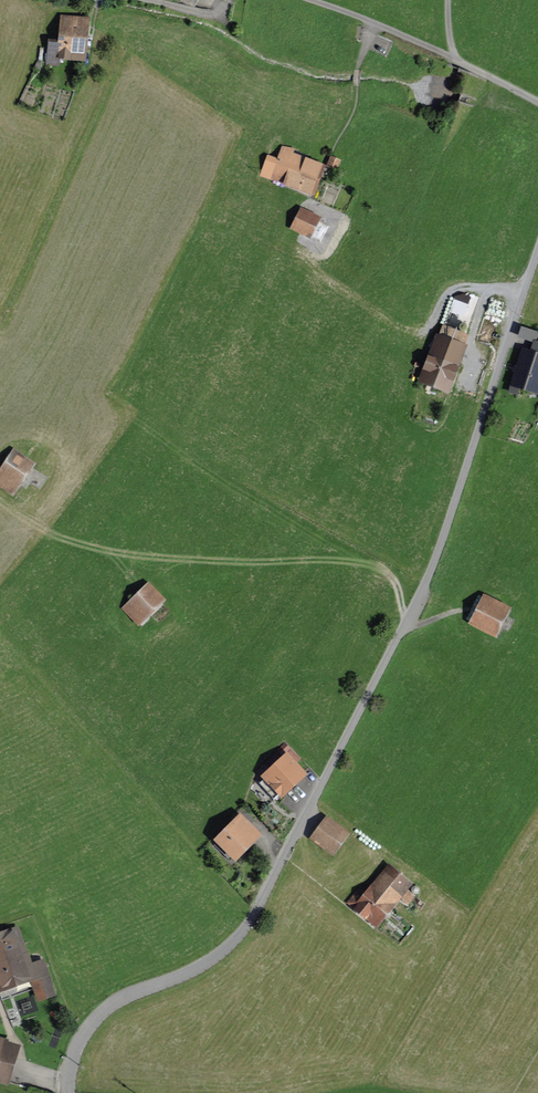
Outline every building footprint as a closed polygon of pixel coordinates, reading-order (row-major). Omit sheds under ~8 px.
[(59,57),(80,60),(84,24),(85,24),(86,19),(64,17),(61,43),(50,41),(47,62),(58,63),(59,57)] [(289,153),(278,180),(310,193),(321,166),(289,153)] [(302,212),(294,227),(307,234),(315,219),(302,212)] [(434,352),(424,380),(449,389),(459,363),(456,362),(461,347),(439,338),(437,345),(428,341),(425,349),(434,352)] [(512,385),(534,393),(537,380),(537,343),(535,342),(531,352),(523,350),(512,385)] [(29,464),(14,454),(0,474),(0,485),(10,492),(29,464)] [(147,586),(124,609),(137,623),(160,600),(147,586)] [(493,633),(506,607),(486,596),(473,622),(493,633)] [(282,794),(303,774),(287,757),(266,777),(282,794)] [(225,845),(235,856),(256,835),(247,826),(253,819),(242,808),(235,815),(240,819),(214,845),(220,850),(225,845)] [(327,820),(314,838),(332,851),(345,834),(327,820)] [(348,903),(356,909),(359,906),(377,920),(407,883),(389,869),(363,900),(355,894),(348,903)] [(31,976),(38,999),(54,993),(43,961),(33,965),(28,951),(26,952),(18,929),(0,936),(0,987),(31,976)] [(4,1080),(14,1048),(4,1045),(5,1042),(0,1041),(0,1078),(4,1080)]
